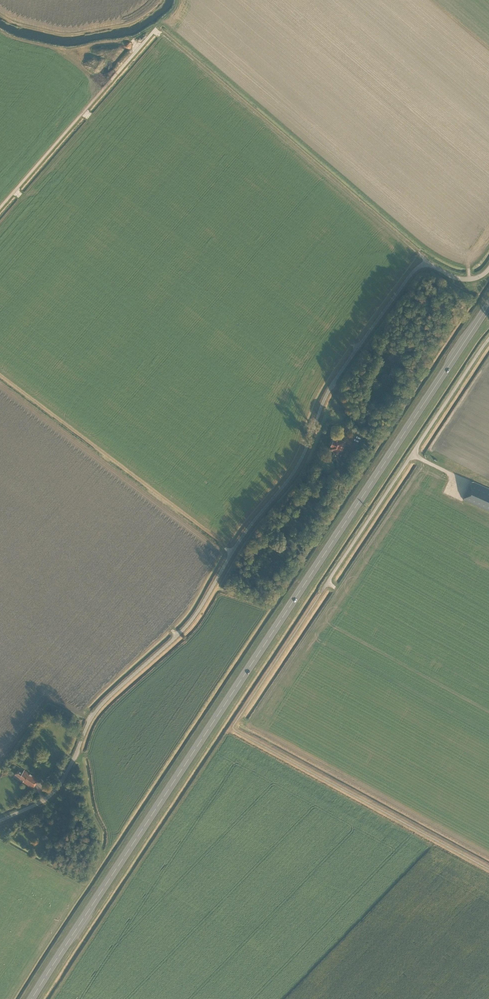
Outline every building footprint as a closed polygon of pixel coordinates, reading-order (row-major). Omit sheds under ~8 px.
[(390,333),(380,347),(385,350),(394,337),(390,333)] [(399,350),(398,351),(396,349),(388,357),(398,366),(400,368),(406,361),(403,358),(405,356),(399,350)] [(339,450),(341,451),(345,442),(344,441),(340,439),(340,438),(335,435),(333,440),(332,440),(329,444),(330,445),(331,445),(329,449),(334,451),(337,453),(339,450)] [(474,482),(472,482),(464,500),(488,511),(488,488),(474,482)] [(279,548),(292,549),(292,541),(280,540),(279,548)] [(24,770),(22,772),(18,769),(15,774),(24,780),(23,781),(32,788),(39,779),(24,770)]
